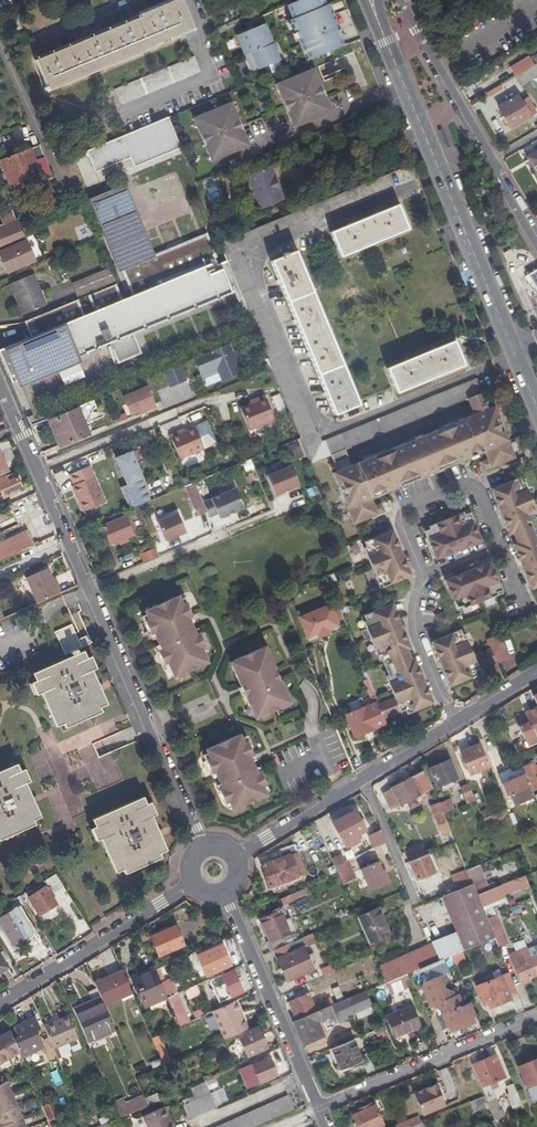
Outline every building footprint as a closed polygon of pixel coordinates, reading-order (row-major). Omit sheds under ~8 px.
[(47,90),(192,30),(180,0),(171,0),(33,57),(47,90)] [(287,5),(293,18),(290,19),(306,60),(341,46),(338,38),(344,36),(330,3),(324,6),(322,0),(298,0),(287,5)] [(218,33),(246,22),(244,16),(216,28),(218,33)] [(16,18),(4,24),(9,35),(21,29),(16,18)] [(245,53),(251,71),(279,60),(264,23),(236,34),(244,53),(245,53)] [(244,53),(240,55),(245,73),(251,71),(245,53),(244,53)] [(199,71),(193,57),(114,89),(121,103),(199,71)] [(515,75),(520,84),(536,74),(536,62),(515,75)] [(312,68),(274,84),(291,128),(330,111),(312,68)] [(498,106),(510,126),(534,112),(526,99),(520,102),(517,96),(498,106)] [(229,102),(191,118),(209,161),(247,145),(229,102)] [(133,170),(178,154),(166,120),(84,148),(92,172),(129,159),(133,170)] [(248,145),(255,143),(251,128),(243,131),(248,145)] [(333,140),(322,144),(334,167),(343,162),(333,140)] [(40,143),(32,146),(44,173),(50,169),(40,143)] [(32,146),(0,160),(0,161),(11,187),(44,173),(32,146)] [(528,156),(536,172),(536,151),(528,156)] [(84,179),(93,176),(85,154),(75,158),(84,179)] [(269,167),(247,176),(259,206),(281,197),(269,167)] [(393,186),(388,171),(382,174),(315,202),(219,242),(224,255),(226,260),(238,288),(255,331),(270,366),(298,435),(298,436),(309,461),(392,427),(400,424),(481,392),(475,378),(408,405),(318,441),(314,431),(312,431),(244,264),(245,263),(242,254),(241,255),(239,250),(393,186)] [(347,177),(336,182),(340,191),(360,182),(357,175),(348,179),(347,177)] [(214,185),(204,190),(212,204),(221,199),(214,185)] [(117,203),(114,195),(90,204),(126,296),(116,301),(109,285),(81,297),(88,313),(78,317),(71,301),(31,317),(38,333),(30,337),(0,348),(0,359),(11,383),(17,380),(23,377),(108,342),(117,363),(141,353),(133,332),(238,288),(226,260),(212,266),(209,261),(207,255),(210,254),(201,234),(145,256),(147,262),(141,264),(139,258),(129,234),(107,243),(95,212),(117,203)] [(129,234),(117,203),(95,212),(107,243),(129,234)] [(396,203),(330,231),(339,255),(382,237),(405,227),(396,203)] [(0,225),(0,259),(5,272),(27,262),(19,243),(25,240),(17,218),(16,218),(0,225)] [(356,403),(294,250),(270,259),(332,413),(356,403)] [(224,255),(209,261),(212,266),(226,260),(224,255)] [(147,262),(145,256),(139,258),(141,264),(147,262)] [(534,270),(527,274),(536,290),(536,268),(534,270)] [(35,272),(10,283),(24,314),(49,303),(35,272)] [(31,317),(23,321),(30,337),(38,333),(31,317)] [(451,341),(428,350),(385,368),(394,389),(395,392),(461,364),(451,341)] [(226,343),(192,358),(199,374),(215,367),(216,371),(220,379),(238,371),(226,343)] [(183,379),(177,364),(162,370),(168,385),(183,379)] [(215,367),(199,374),(201,378),(216,371),(215,367)] [(33,413),(26,417),(30,426),(43,420),(23,377),(17,380),(33,413)] [(146,386),(119,396),(127,419),(154,410),(146,386)] [(516,459),(494,405),(489,407),(483,393),(467,400),(473,414),(351,464),(345,449),(326,457),(354,525),(379,515),(372,498),(476,455),(483,472),(516,459)] [(248,430),(273,418),(264,394),(255,398),(255,400),(249,403),(239,407),(248,430)] [(59,414),(49,418),(61,445),(90,431),(79,405),(59,414)] [(49,418),(44,420),(56,447),(61,445),(49,418)] [(205,450),(194,426),(178,432),(178,431),(169,434),(181,461),(205,450)] [(295,460),(303,455),(296,442),(288,447),(295,460)] [(119,486),(129,508),(150,499),(130,450),(114,457),(126,484),(119,486)] [(90,464),(69,472),(73,483),(71,483),(83,510),(106,500),(90,464)] [(263,475),(272,495),(296,485),(288,465),(263,475)] [(13,472),(0,478),(0,492),(2,497),(11,493),(10,490),(19,486),(13,472)] [(536,520),(536,515),(520,474),(490,487),(494,497),(507,533),(511,531),(514,541),(511,542),(525,581),(528,588),(535,586),(536,590),(536,523),(536,520)] [(183,485),(195,515),(205,511),(200,500),(192,481),(183,485)] [(200,500),(205,511),(207,516),(215,513),(217,517),(241,506),(232,487),(200,500)] [(442,519),(454,545),(478,535),(467,508),(442,519)] [(185,530),(175,511),(155,520),(155,521),(164,540),(185,530)] [(123,516),(102,525),(109,543),(130,533),(123,516)] [(442,519),(431,523),(443,550),(454,545),(442,519)] [(411,576),(392,531),(361,543),(380,589),(411,576)] [(33,545),(28,534),(0,546),(0,559),(33,545)] [(480,541),(478,535),(454,545),(443,550),(441,551),(442,555),(480,541)] [(139,554),(143,562),(158,555),(155,547),(139,554)] [(488,560),(443,579),(456,610),(500,591),(488,560)] [(25,579),(36,603),(60,593),(57,584),(54,585),(51,579),(46,569),(25,579)] [(165,661),(172,676),(205,661),(198,646),(203,644),(197,632),(193,634),(185,616),(189,614),(184,601),(178,603),(175,594),(142,609),(146,618),(142,620),(148,632),(151,630),(160,648),(156,650),(162,662),(165,661)] [(409,648),(391,603),(361,615),(379,660),(381,659),(386,671),(383,672),(392,695),(376,702),(382,718),(399,711),(401,715),(431,702),(413,657),(410,658),(406,649),(409,648)] [(337,607),(331,610),(339,629),(345,627),(337,607)] [(330,609),(299,622),(308,643),(318,639),(320,642),(331,638),(329,634),(339,630),(339,629),(331,610),(330,609)] [(446,610),(434,615),(440,628),(452,623),(446,610)] [(78,641),(73,628),(56,634),(65,656),(92,645),(89,637),(78,641)] [(477,668),(496,660),(490,647),(472,654),(461,628),(430,641),(449,686),(480,673),(477,668)] [(486,638),(492,651),(501,646),(496,633),(486,638)] [(238,669),(234,671),(250,705),(254,703),(257,711),(259,715),(287,703),(285,699),(282,692),(285,690),(270,655),(266,657),(263,649),(260,645),(233,657),(234,661),(238,669)] [(82,653),(31,675),(54,729),(105,707),(82,653)] [(525,746),(536,741),(536,707),(536,705),(523,710),(527,720),(516,725),(525,746)] [(353,735),(371,728),(363,706),(344,714),(353,735)] [(237,734),(205,748),(208,757),(204,758),(209,771),(214,769),(222,786),(217,789),(223,801),(227,799),(231,808),(264,794),(260,785),(264,782),(258,770),(254,772),(247,755),(251,753),(245,741),(241,742),(237,734)] [(469,773),(488,765),(478,742),(459,751),(469,773)] [(447,759),(427,767),(435,785),(455,777),(447,759)] [(15,765),(0,772),(0,835),(38,818),(15,765)] [(429,788),(420,770),(381,792),(389,808),(403,801),(406,806),(414,801),(412,796),(429,788)] [(530,790),(536,787),(536,783),(533,773),(525,777),(530,790)] [(531,796),(522,774),(501,783),(505,794),(509,793),(513,803),(531,796)] [(472,799),(464,779),(457,782),(465,802),(472,799)] [(447,798),(437,803),(441,812),(451,808),(447,798)] [(113,875),(164,852),(142,799),(90,822),(113,875)] [(437,803),(437,802),(429,805),(436,824),(444,820),(441,812),(437,803)] [(505,808),(480,818),(483,824),(507,814),(505,808)] [(363,829),(352,810),(331,822),(344,847),(355,841),(355,838),(353,834),(363,829)] [(369,834),(373,843),(376,853),(387,848),(379,830),(369,834)] [(286,855),(293,851),(290,844),(276,850),(278,857),(259,864),(267,886),(273,884),(301,873),(300,873),(294,875),(286,855)] [(416,845),(401,851),(405,860),(419,854),(416,845)] [(301,872),(293,851),(286,855),(294,875),(300,873),(301,872)] [(330,857),(332,862),(341,857),(339,853),(330,857)] [(424,854),(407,861),(414,878),(434,870),(430,862),(428,863),(424,854)] [(341,857),(332,862),(335,870),(349,864),(346,859),(342,861),(341,857)] [(379,859),(359,868),(369,890),(391,880),(388,873),(385,874),(379,859)] [(336,873),(341,883),(354,877),(349,864),(335,870),(336,873)] [(455,889),(471,883),(465,869),(450,875),(455,889)] [(499,884),(503,893),(527,883),(523,874),(499,884)] [(438,959),(492,937),(488,925),(486,926),(473,895),(475,894),(471,883),(455,889),(442,895),(457,929),(430,941),(438,959)] [(503,893),(499,884),(475,894),(480,906),(504,895),(503,893)] [(44,886),(27,897),(37,914),(54,904),(44,886)] [(25,892),(19,896),(22,900),(27,897),(25,892)] [(291,893),(276,899),(278,903),(293,897),(291,893)] [(298,913),(307,908),(304,900),(294,905),(298,913)] [(0,917),(0,924),(11,944),(30,932),(15,907),(0,917)] [(82,919),(74,907),(67,913),(74,924),(82,919)] [(355,916),(366,941),(387,933),(376,908),(355,916)] [(268,951),(284,944),(279,934),(286,931),(277,910),(258,918),(267,939),(264,941),(268,951)] [(488,925),(492,937),(496,946),(505,943),(493,914),(485,918),(488,925)] [(174,926),(149,937),(157,955),(181,944),(174,926)] [(302,936),(307,944),(314,940),(310,932),(302,936)] [(304,944),(301,937),(286,943),(290,952),(275,959),(285,980),(312,968),(302,945),(304,944)] [(426,943),(376,963),(384,982),(406,973),(434,961),(426,943)] [(536,973),(536,943),(532,945),(535,953),(529,955),(536,973)] [(197,960),(203,975),(228,963),(220,946),(196,956),(195,956),(193,958),(194,961),(197,960)] [(536,973),(529,955),(512,963),(519,981),(536,973)] [(331,963),(319,968),(322,974),(333,970),(331,963)] [(153,969),(151,964),(130,972),(143,1001),(164,992),(159,981),(153,969)] [(94,983),(103,1004),(131,992),(121,971),(94,983)] [(231,971),(220,975),(225,986),(229,996),(240,991),(231,971)] [(513,986),(507,971),(478,984),(484,998),(488,997),(491,1004),(508,997),(506,990),(513,986)] [(225,986),(220,975),(219,974),(213,976),(219,988),(225,986)] [(164,979),(159,981),(164,992),(166,997),(171,994),(164,979)] [(187,999),(199,995),(196,984),(183,989),(187,999)] [(346,1013),(352,1011),(369,1003),(364,990),(314,1011),(295,1019),(291,1020),(301,1043),(323,1034),(320,1027),(315,1029),(313,1026),(319,1024),(327,1020),(330,1025),(337,1022),(337,1021),(348,1016),(346,1013)] [(171,994),(166,997),(171,1008),(178,1005),(173,993),(171,994)] [(288,1001),(295,1019),(314,1011),(306,993),(288,1001)] [(72,1008),(74,1013),(83,1009),(84,1011),(94,1008),(90,1000),(72,1008)] [(245,1029),(233,1001),(211,1010),(218,1028),(223,1038),(245,1029)] [(83,1009),(74,1013),(86,1041),(114,1029),(103,1004),(94,1008),(84,1011),(83,1009)] [(410,1004),(383,1016),(391,1035),(419,1024),(410,1004)] [(66,1015),(43,1025),(52,1047),(76,1037),(66,1015)] [(17,1052),(19,1057),(42,1047),(35,1030),(38,1028),(33,1018),(12,1027),(16,1038),(12,1040),(17,1052)] [(256,1027),(237,1035),(246,1056),(265,1048),(256,1027)] [(17,1052),(12,1040),(8,1030),(0,1035),(0,1062),(17,1052)] [(159,1033),(150,1037),(163,1065),(171,1061),(159,1033)] [(350,1038),(329,1048),(338,1070),(359,1060),(350,1038)] [(78,1040),(53,1049),(56,1058),(81,1049),(78,1040)] [(470,1067),(482,1094),(493,1119),(501,1115),(494,1098),(492,1098),(485,1082),(502,1075),(494,1056),(470,1067)] [(267,1057),(250,1064),(257,1081),(274,1073),(267,1057)] [(516,1066),(530,1099),(536,1096),(536,1057),(516,1066)] [(51,1071),(54,1085),(61,1084),(58,1070),(51,1071)] [(5,1081),(0,1084),(0,1125),(0,1126),(25,1126),(5,1081)] [(511,1101),(518,1098),(511,1082),(504,1085),(511,1101)] [(411,1092),(420,1114),(443,1105),(442,1104),(434,1083),(411,1092)] [(186,1118),(213,1106),(208,1093),(180,1105),(186,1118)] [(139,1095),(114,1102),(118,1115),(142,1108),(139,1095)] [(292,1109),(286,1095),(214,1126),(249,1126),(292,1109)] [(480,1095),(470,1100),(474,1109),(485,1105),(480,1095)] [(40,1106),(47,1121),(58,1116),(52,1101),(40,1106)] [(371,1101),(349,1110),(356,1126),(382,1126),(371,1101)] [(146,1126),(172,1126),(162,1106),(141,1116),(146,1126)] [(96,1126),(118,1126),(123,1125),(119,1117),(96,1126)]
